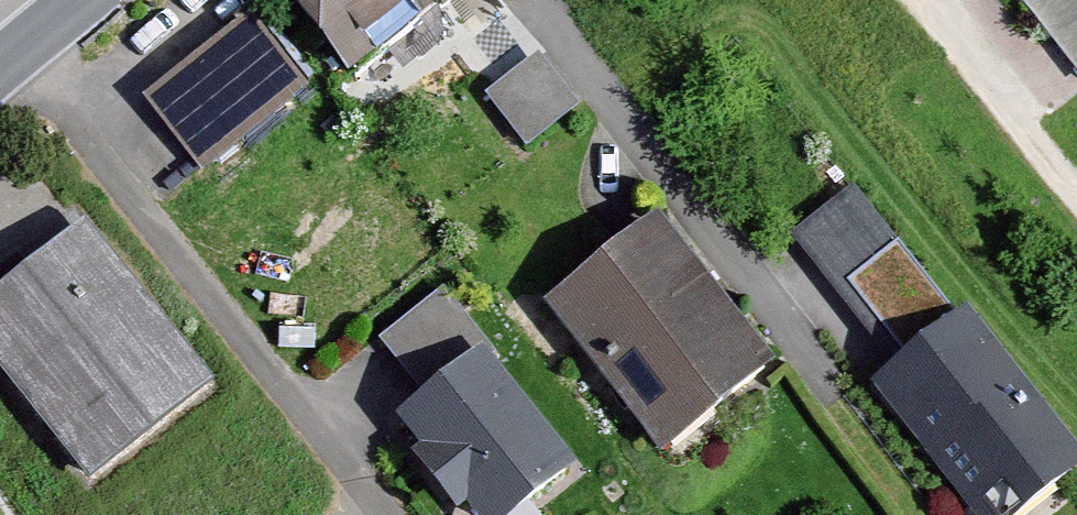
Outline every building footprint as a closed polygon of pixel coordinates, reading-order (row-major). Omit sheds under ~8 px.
[(336,94),(431,22),(414,0),(265,0),(336,94)] [(1076,63),(1076,0),(1027,0),(1076,63)] [(238,21),(135,102),(192,174),(295,92),(238,21)] [(577,98),(539,52),(488,93),(526,140),(577,98)] [(644,228),(537,312),(652,461),(760,378),(644,228)] [(0,292),(0,386),(78,488),(201,395),(78,234),(0,292)] [(865,387),(961,514),(1022,514),(1076,475),(958,317),(865,387)] [(402,369),(448,367),(445,319),(400,321),(402,369)] [(381,429),(448,514),(517,514),(562,480),(469,361),(381,429)]
